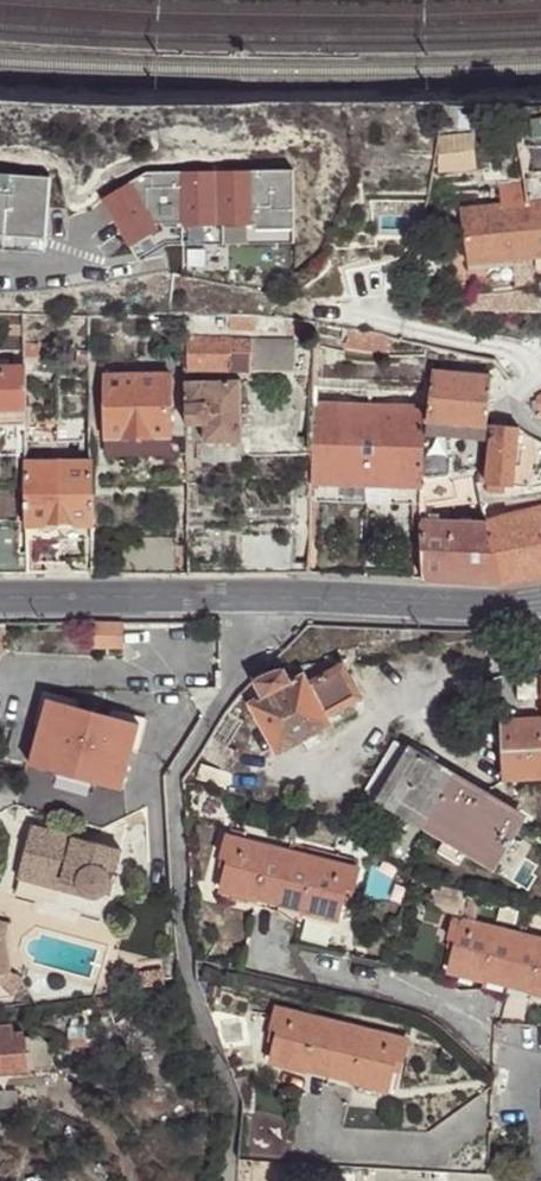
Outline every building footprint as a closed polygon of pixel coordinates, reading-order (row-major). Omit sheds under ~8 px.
[(512,128),(477,128),(477,164),(512,164),(512,128)] [(146,175),(104,199),(134,261),(165,256),(164,246),(185,247),(183,270),(293,272),(290,172),(146,175)] [(44,255),(50,178),(0,175),(0,252),(44,255)] [(501,205),(531,202),(530,183),(530,177),(499,181),(501,205)] [(531,202),(540,201),(540,182),(530,183),(531,202)] [(435,240),(455,237),(456,211),(458,211),(458,194),(446,194),(446,216),(436,216),(435,240)] [(536,254),(540,254),(540,201),(531,202),(536,254)] [(539,268),(536,254),(531,202),(501,205),(465,209),(470,261),(515,256),(517,280),(540,278),(539,268)] [(389,268),(381,274),(385,282),(393,276),(389,268)] [(472,293),(473,308),(540,302),(540,287),(472,293)] [(169,314),(150,315),(150,330),(169,330),(169,314)] [(195,337),(195,315),(187,315),(187,338),(195,339),(195,337)] [(256,328),(257,316),(231,316),(231,328),(256,328)] [(10,334),(23,335),(23,323),(10,323),(10,334)] [(388,352),(390,337),(385,336),(349,330),(347,346),(388,352)] [(187,367),(187,369),(237,373),(252,374),(252,369),(254,351),(254,344),(233,342),(233,340),(195,337),(195,339),(187,338),(187,359),(187,367)] [(254,351),(252,369),(293,369),(293,338),(254,338),(254,344),(254,351)] [(26,423),(25,367),(0,368),(0,424),(26,423)] [(187,369),(188,383),(237,383),(237,373),(187,369)] [(487,427),(488,417),(491,378),(433,372),(428,421),(487,427)] [(105,377),(106,439),(172,437),(172,376),(105,377)] [(188,383),(188,425),(205,424),(206,442),(243,441),(242,382),(237,383),(188,383)] [(365,488),(422,489),(422,479),(423,406),(313,403),(310,487),(365,488)] [(427,434),(487,439),(487,427),(428,421),(427,434)] [(515,487),(520,427),(510,426),(494,425),(489,484),(515,487)] [(106,456),(188,455),(188,437),(172,437),(106,439),(106,456)] [(243,441),(206,442),(199,442),(199,463),(249,462),(249,441),(243,441)] [(91,528),(91,460),(25,460),(25,529),(91,528)] [(421,502),(421,521),(433,521),(433,508),(458,507),(452,477),(422,479),(422,489),(421,502)] [(310,501),(421,502),(422,489),(365,488),(310,487),(310,501)] [(540,577),(540,507),(537,508),(487,521),(501,583),(540,577)] [(423,580),(501,583),(487,521),(433,521),(421,521),(423,580)] [(205,524),(189,524),(189,534),(205,534),(205,524)] [(20,574),(21,529),(0,529),(0,574),(20,574)] [(128,622),(96,622),(96,645),(128,645),(128,622)] [(538,625),(525,628),(528,632),(528,634),(539,631),(538,625)] [(415,627),(394,627),(393,638),(415,638),(415,627)] [(309,665),(285,668),(291,680),(304,673),(311,685),(336,671),(332,663),(309,665)] [(262,695),(251,702),(250,703),(278,754),(332,723),(326,712),(357,695),(342,668),(336,671),(311,685),(304,673),(291,680),(285,668),(282,669),(267,673),(254,681),(262,695)] [(540,695),(540,674),(521,675),(521,696),(540,695)] [(244,691),(251,702),(262,695),(254,681),(244,691)] [(141,724),(49,699),(39,732),(13,724),(3,756),(122,788),(141,724)] [(508,722),(511,775),(530,773),(540,773),(540,721),(508,722)] [(227,747),(212,737),(201,754),(226,770),(236,754),(227,747)] [(384,793),(429,819),(455,774),(410,748),(384,793)] [(231,772),(226,770),(202,763),(197,778),(227,788),(231,772)] [(540,789),(540,773),(530,773),(530,789),(540,789)] [(496,868),(522,823),(494,806),(498,799),(455,774),(429,819),(471,844),(468,851),(496,868)] [(380,799),(425,826),(429,819),(384,793),(380,799)] [(494,806),(522,823),(527,816),(498,799),(494,806)] [(144,812),(128,819),(133,830),(148,824),(148,819),(144,812)] [(425,826),(468,851),(471,844),(429,819),(425,826)] [(113,882),(114,875),(121,850),(31,825),(17,878),(62,890),(64,883),(78,886),(85,894),(89,897),(99,898),(109,895),(113,882)] [(281,901),(292,854),(228,838),(223,859),(230,861),(228,870),(222,891),(259,900),(260,896),(281,901)] [(354,869),(338,865),(292,854),(281,901),(303,907),(302,911),(338,920),(343,899),(346,889),(353,892),(359,871),(354,869)] [(340,857),(338,865),(354,869),(356,861),(340,857)] [(220,868),(228,870),(230,861),(223,859),(220,868)] [(351,900),(353,892),(346,889),(343,899),(351,900)] [(509,984),(521,935),(456,918),(450,941),(457,943),(455,951),(451,974),(486,982),(487,979),(509,984)] [(0,924),(0,978),(12,975),(5,943),(8,926),(0,924)] [(521,935),(509,984),(530,989),(530,993),(540,996),(540,940),(521,935)] [(448,949),(455,951),(457,943),(450,941),(448,949)] [(116,1024),(127,1017),(127,1006),(107,1007),(116,1024)] [(329,1074),(340,1026),(274,1010),(269,1032),(277,1034),(275,1042),(270,1065),(306,1073),(308,1069),(329,1074)] [(31,1069),(29,1049),(27,1038),(24,1039),(14,1039),(14,1034),(13,1026),(0,1027),(0,1072),(31,1069)] [(406,1041),(340,1026),(329,1074),(352,1079),(351,1083),(387,1091),(392,1069),(394,1060),(402,1062),(406,1041)] [(267,1041),(275,1042),(277,1034),(269,1032),(267,1041)] [(69,1038),(70,1046),(91,1047),(91,1039),(69,1038)] [(47,1047),(29,1049),(31,1069),(49,1067),(47,1047)] [(400,1071),(402,1062),(394,1060),(392,1069),(400,1071)]
